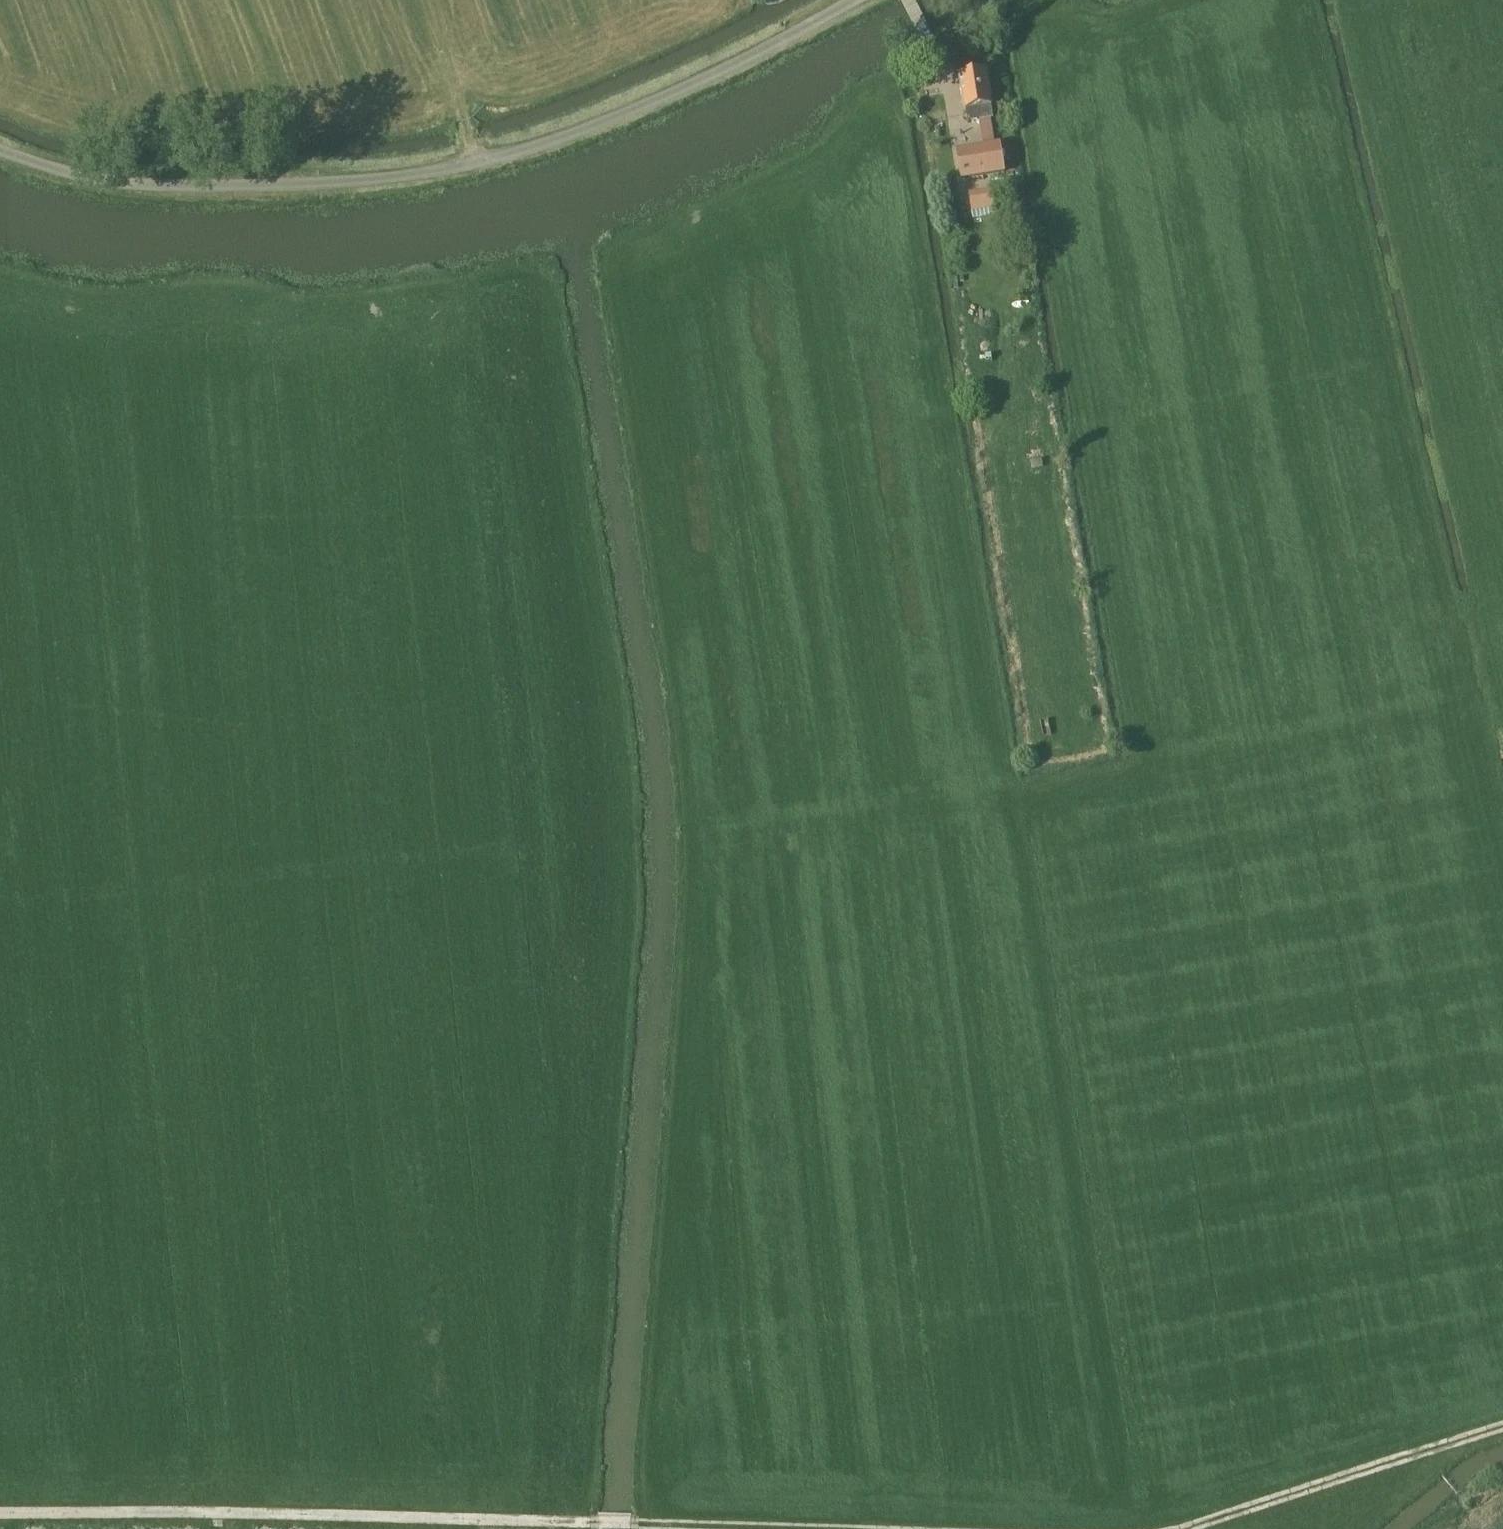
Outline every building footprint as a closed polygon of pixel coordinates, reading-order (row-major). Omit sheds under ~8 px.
[(962,78),(967,111),(978,110),(980,122),(993,120),(986,74),(962,78)] [(956,151),(961,182),(1006,174),(1001,144),(956,151)]
